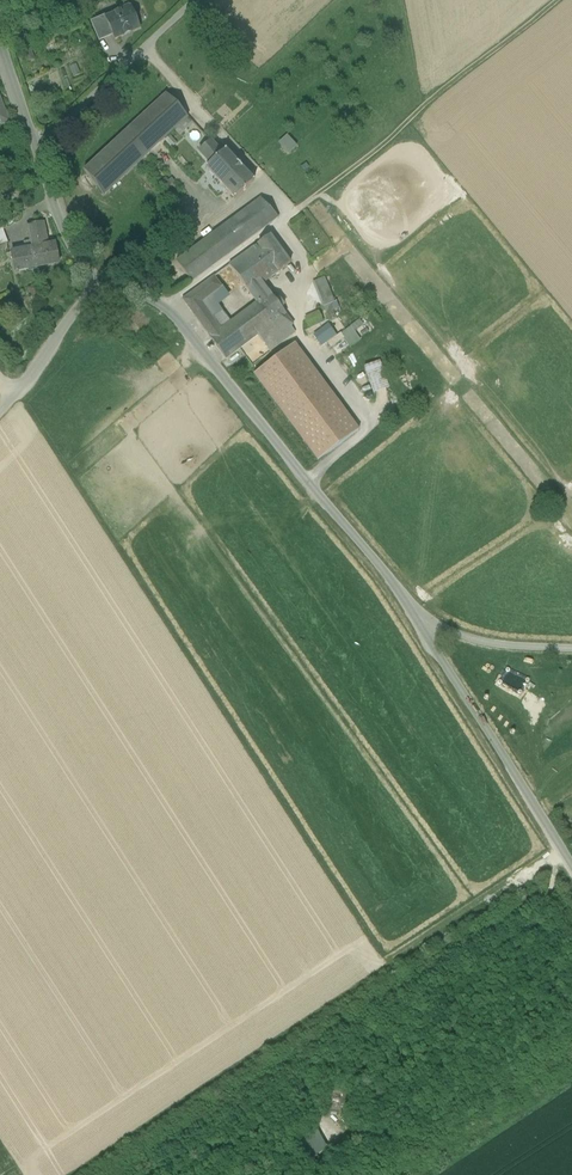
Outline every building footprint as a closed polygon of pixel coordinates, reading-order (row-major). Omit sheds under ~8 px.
[(130,7),(105,17),(113,36),(114,40),(140,29),(130,7)] [(104,16),(90,22),(99,42),(113,36),(105,17),(104,16)] [(168,93),(86,168),(105,194),(176,128),(188,116),(168,93)] [(11,124),(0,95),(0,128),(11,124)] [(188,116),(176,128),(181,133),(194,122),(188,116)] [(196,146),(206,139),(195,124),(185,132),(196,146)] [(288,134),(280,142),(290,153),(299,145),(288,134)] [(226,150),(208,167),(236,197),(254,180),(226,150)] [(20,173),(9,175),(10,183),(15,182),(16,191),(23,189),(20,173)] [(263,198),(178,260),(193,281),(196,279),(269,226),(272,224),(279,219),(263,198)] [(29,225),(33,248),(12,251),(15,269),(28,267),(27,266),(36,265),(59,262),(56,244),(49,245),(45,222),(29,225)] [(270,236),(248,252),(251,255),(254,253),(271,277),(290,263),(270,236)] [(214,276),(181,299),(194,316),(207,307),(202,301),(222,286),(214,276)] [(326,276),(314,280),(324,306),(336,301),(326,276)] [(270,291),(208,336),(224,358),(258,333),(286,313),(270,291)] [(286,313),(258,333),(271,351),(296,332),(291,324),(293,322),(286,313)] [(362,339),(356,330),(365,324),(361,319),(341,333),(351,346),(362,339)] [(330,322),(314,333),(322,345),(339,334),(330,322)] [(359,429),(294,343),(253,374),(318,460),(359,429)] [(375,393),(392,387),(381,360),(364,366),(375,393)] [(318,1126),(300,1134),(310,1157),(328,1149),(318,1126)]
